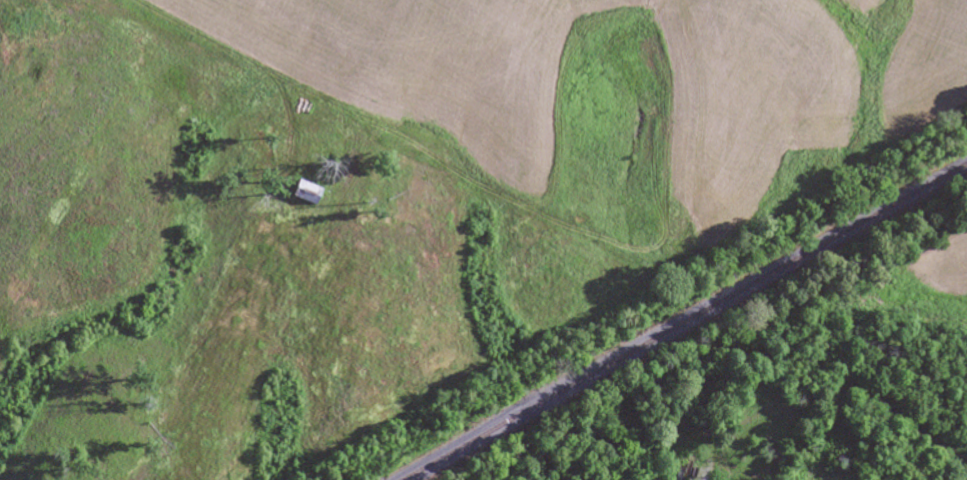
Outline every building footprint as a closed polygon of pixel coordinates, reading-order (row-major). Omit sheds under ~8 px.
[(321,208),(329,193),(307,182),(299,197),(321,208)]
